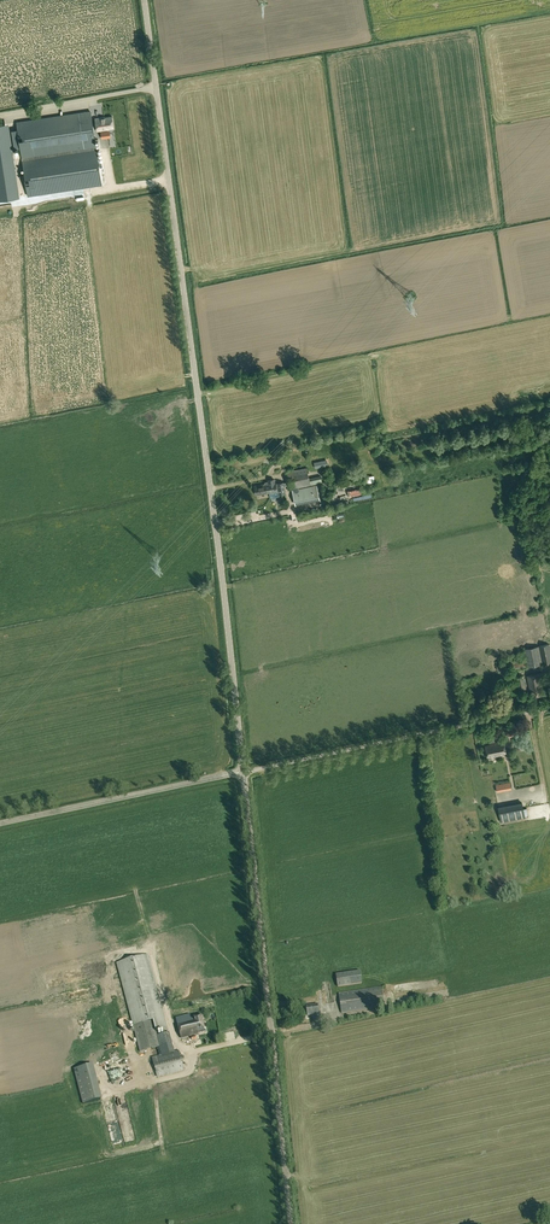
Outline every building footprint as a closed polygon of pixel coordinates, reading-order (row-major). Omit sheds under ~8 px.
[(90,111),(17,122),(28,196),(101,185),(90,111)] [(97,131),(108,130),(108,129),(114,128),(112,117),(107,118),(107,117),(95,118),(97,131)] [(0,125),(0,200),(16,198),(5,124),(0,125)] [(307,467),(287,472),(291,490),(322,483),(321,475),(309,478),(307,467)] [(285,493),(284,486),(286,486),(286,482),(284,483),(283,482),(276,484),(275,482),(274,482),(274,479),(268,480),(268,482),(266,483),(265,483),(255,485),(256,495),(279,491),(279,494),(285,493)] [(319,499),(317,485),(293,490),(296,504),(319,499)] [(549,662),(549,648),(549,644),(539,646),(543,664),(549,662)] [(542,664),(539,646),(524,649),(528,667),(542,664)] [(511,662),(511,663),(496,666),(498,672),(527,667),(525,659),(511,662)] [(527,676),(530,689),(531,689),(532,696),(543,694),(541,687),(542,687),(541,684),(541,682),(539,673),(527,676)] [(516,677),(519,692),(527,690),(524,676),(516,677)] [(506,727),(508,737),(522,734),(520,724),(506,727)] [(504,741),(495,743),(490,744),(486,745),(488,757),(496,755),(496,756),(506,754),(504,741)] [(522,803),(498,807),(501,822),(525,817),(522,803)] [(118,949),(103,952),(105,962),(120,959),(118,949)] [(117,963),(133,1026),(140,1052),(160,1047),(162,1055),(174,1052),(172,1044),(161,1002),(148,955),(117,963)] [(362,984),(360,971),(336,974),(337,987),(362,984)] [(341,1014),(385,1007),(382,987),(338,993),(341,1014)] [(310,1015),(311,1015),(311,1018),(313,1018),(313,1021),(318,1021),(317,1017),(319,1017),(319,1014),(317,1004),(306,1006),(308,1015),(310,1015)] [(195,1034),(191,1019),(190,1014),(175,1018),(181,1039),(192,1036),(195,1035),(195,1034)] [(201,1016),(191,1019),(195,1034),(205,1032),(201,1016)] [(118,1036),(123,1042),(128,1038),(123,1032),(118,1036)] [(162,1055),(152,1057),(158,1077),(184,1070),(178,1050),(174,1052),(162,1055)] [(120,1060),(102,1062),(103,1069),(121,1067),(120,1060)] [(74,1069),(83,1104),(101,1100),(92,1065),(74,1069)]
